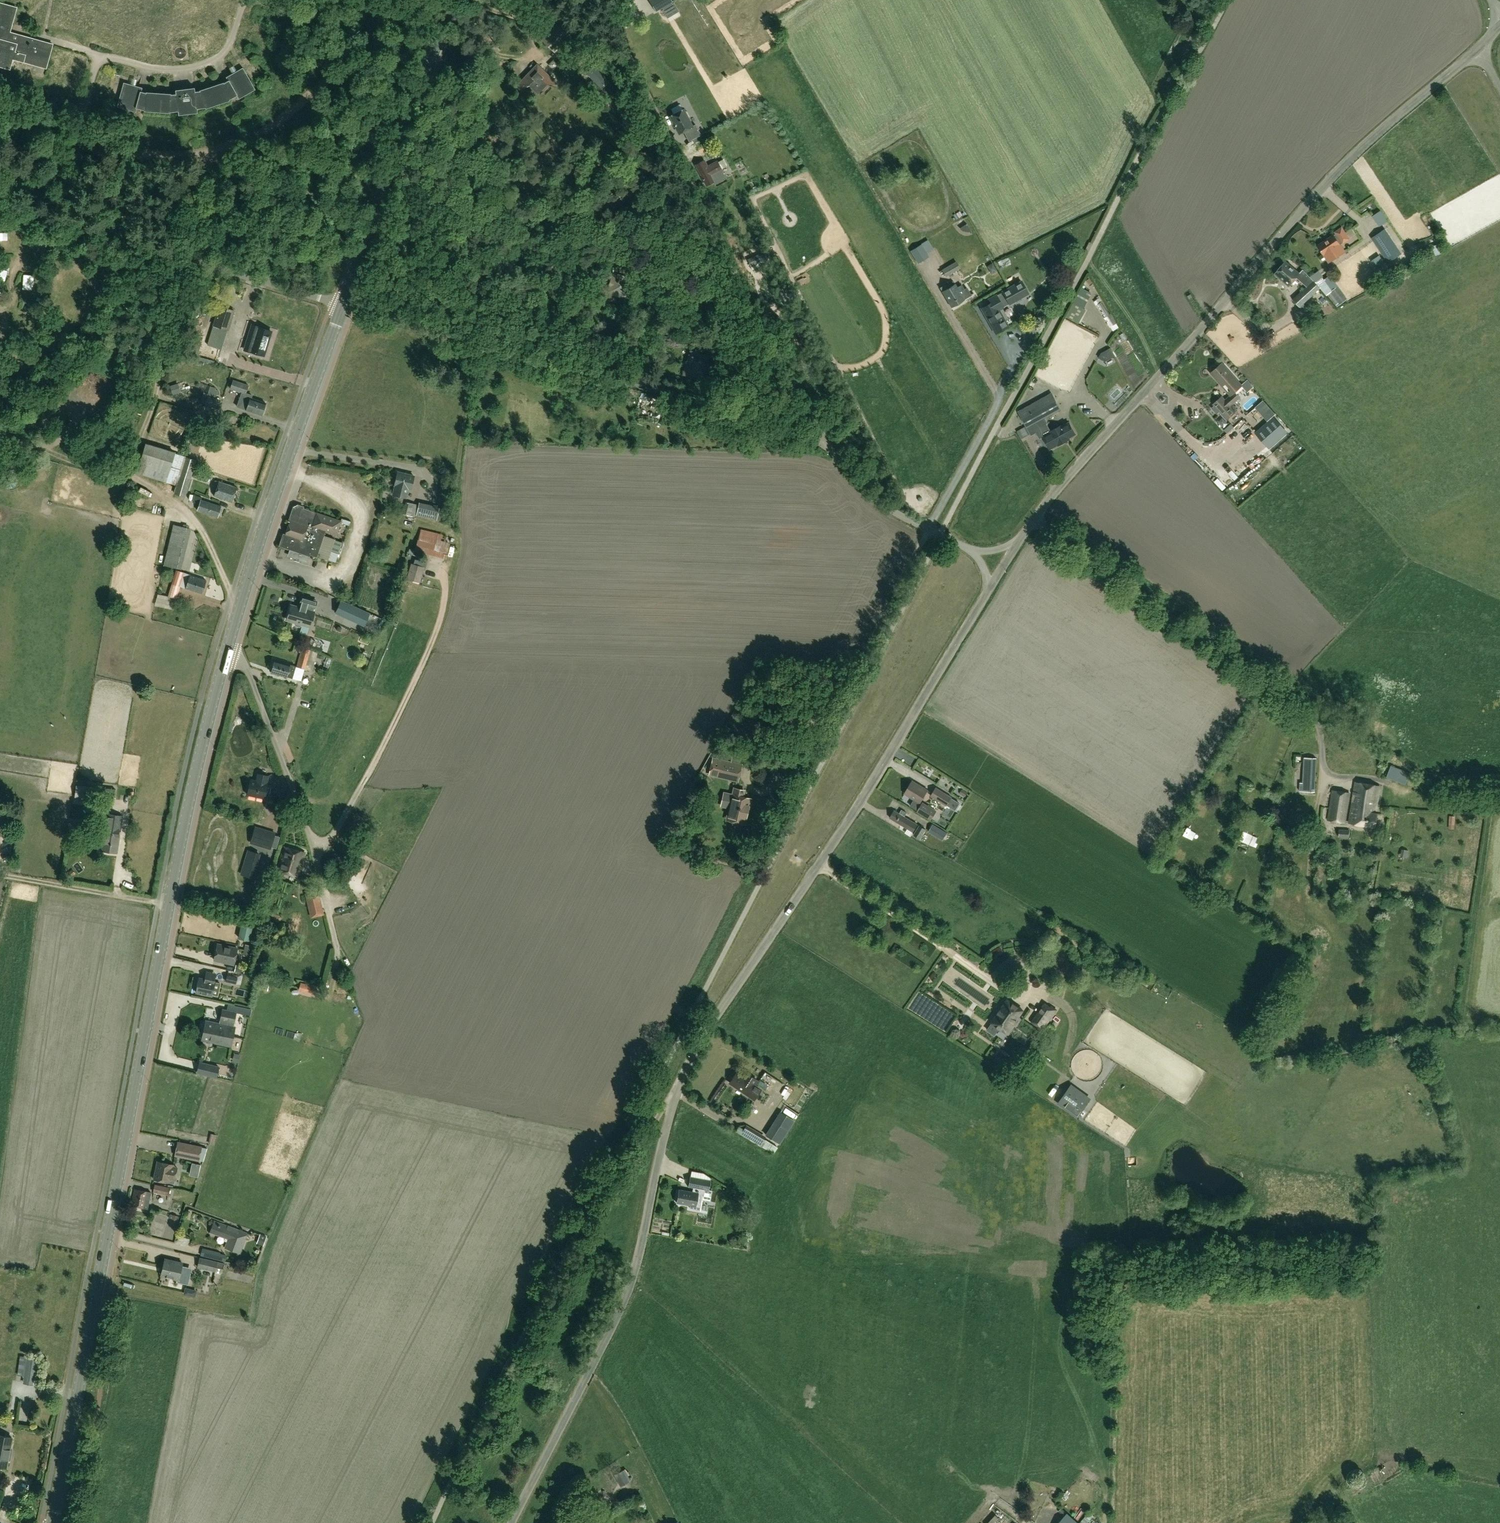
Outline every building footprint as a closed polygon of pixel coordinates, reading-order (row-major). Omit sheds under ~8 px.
[(649,1),(656,13),(672,3),(670,0),(651,0),(649,1)] [(17,8),(0,4),(0,67),(10,70),(13,60),(46,69),(53,45),(10,33),(17,8)] [(556,24),(541,40),(554,52),(569,36),(556,24)] [(528,85),(538,94),(546,85),(557,84),(537,65),(518,85),(528,85)] [(585,71),(609,97),(616,89),(594,67),(591,65),(585,71)] [(170,114),(170,113),(178,112),(178,116),(198,113),(197,109),(205,108),(205,109),(229,101),(229,100),(236,96),(238,100),(255,90),(243,68),(226,78),(228,81),(224,84),(223,83),(199,91),(200,92),(195,92),(194,88),(175,91),(176,95),(171,95),(171,94),(146,93),(141,92),(142,88),(123,83),(117,108),(135,113),(137,109),(144,111),(144,112),(170,114)] [(669,116),(679,133),(684,131),(689,141),(701,135),(695,124),(692,126),(683,109),(669,116)] [(705,149),(714,144),(709,134),(691,143),(701,162),(695,165),(706,186),(714,182),(715,184),(726,179),(717,161),(710,165),(704,154),(705,149)] [(1337,234),(1318,246),(1329,262),(1345,252),(1340,245),(1349,240),(1342,229),(1336,233),(1337,234)] [(1372,238),(1389,263),(1402,255),(1385,230),(1372,238)] [(910,251),(917,263),(929,257),(926,252),(933,248),(928,240),(910,251)] [(767,259),(764,253),(747,260),(751,267),(767,259)] [(288,267),(298,271),(300,264),(290,261),(288,267)] [(956,261),(941,269),(946,277),(960,268),(956,261)] [(1303,270),(1299,274),(1286,262),(1274,275),(1289,287),(1296,278),(1306,287),(1293,300),(1300,308),(1321,289),(1330,282),(1321,272),(1311,279),(1303,270)] [(1064,263),(1060,269),(1065,272),(1069,266),(1064,263)] [(631,278),(626,276),(629,269),(626,268),(627,265),(623,264),(623,267),(620,266),(618,274),(614,273),(609,293),(626,298),(631,278)] [(1391,264),(1384,266),(1385,272),(1393,271),(1391,264)] [(86,266),(84,274),(92,276),(94,268),(86,266)] [(656,283),(658,275),(643,271),(641,280),(656,283)] [(958,288),(955,284),(953,280),(939,287),(942,292),(951,307),(965,299),(965,300),(971,296),(967,288),(964,290),(962,286),(958,288)] [(702,281),(698,290),(710,295),(713,286),(702,281)] [(1008,303),(1027,292),(1021,281),(1002,292),(1008,303)] [(1327,294),(1337,307),(1347,299),(1337,286),(1327,294)] [(1082,302),(1091,306),(1098,292),(1089,288),(1082,302)] [(1002,305),(996,294),(988,298),(990,302),(981,307),(995,333),(1008,326),(999,310),(998,308),(1002,305)] [(1110,327),(1116,323),(1100,298),(1094,302),(1110,327)] [(1009,306),(1012,312),(1019,309),(1016,303),(1009,306)] [(1077,315),(1086,319),(1090,308),(1081,305),(1077,315)] [(220,307),(214,325),(213,325),(207,344),(222,349),(227,330),(228,330),(234,311),(220,307)] [(1090,315),(1086,322),(1101,329),(1104,322),(1090,315)] [(250,352),(263,356),(271,332),(257,327),(256,331),(251,329),(248,340),(253,341),(250,352)] [(1008,352),(1013,350),(1010,342),(1005,344),(1008,352)] [(1106,361),(1113,357),(1108,348),(1101,352),(1098,357),(1106,361)] [(708,357),(700,355),(701,352),(689,350),(689,354),(688,354),(686,363),(684,363),(682,375),(689,377),(704,379),(708,357)] [(1222,364),(1211,373),(1222,386),(1228,381),(1236,391),(1242,386),(1222,364)] [(451,381),(465,384),(467,370),(461,369),(461,374),(453,372),(451,381)] [(248,385),(233,380),(230,388),(246,394),(248,385)] [(177,384),(175,385),(170,386),(173,393),(179,391),(177,384)] [(1052,392),(1018,412),(1028,429),(1062,409),(1052,392)] [(1212,405),(1226,420),(1236,412),(1231,406),(1240,398),(1235,392),(1225,400),(1222,396),(1212,405)] [(204,405),(216,408),(219,399),(207,395),(204,405)] [(266,404),(251,399),(251,397),(245,395),(240,408),(246,410),(261,416),(266,404)] [(1255,407),(1262,416),(1270,408),(1263,400),(1255,407)] [(1209,420),(1216,426),(1222,419),(1215,413),(1209,420)] [(1255,433),(1269,448),(1287,432),(1274,417),(1255,433)] [(1043,426),(1038,429),(1040,431),(1038,432),(1041,436),(1042,436),(1050,450),(1058,446),(1070,440),(1069,439),(1077,434),(1069,421),(1047,433),(1043,426)] [(1234,428),(1230,424),(1223,430),(1227,434),(1234,428)] [(136,473),(166,481),(175,452),(145,443),(136,473)] [(174,494),(185,498),(196,460),(186,457),(174,494)] [(1233,481),(1238,476),(1220,457),(1215,462),(1233,481)] [(196,477),(208,481),(209,478),(211,479),(213,475),(199,470),(196,477)] [(406,498),(408,490),(410,490),(414,476),(398,473),(393,495),(406,498)] [(219,482),(215,497),(232,503),(237,488),(219,482)] [(148,486),(146,490),(157,496),(159,491),(148,486)] [(222,507),(201,500),(202,497),(195,495),(192,502),(199,504),(197,512),(218,519),(222,507)] [(411,529),(418,504),(405,501),(402,513),(407,515),(404,527),(411,529)] [(440,506),(419,502),(416,515),(437,520),(440,506)] [(337,554),(330,552),(334,540),(323,537),(325,531),(336,535),(340,522),(349,526),(351,521),(342,518),(341,521),(295,506),(286,535),(285,534),(281,547),(290,550),(288,556),(306,562),(308,555),(316,557),(317,556),(335,562),(337,554)] [(181,569),(191,529),(174,524),(163,565),(181,569)] [(445,559),(451,537),(420,528),(420,529),(414,551),(445,559)] [(419,583),(424,567),(412,564),(407,580),(419,583)] [(186,589),(202,594),(206,581),(190,576),(186,589)] [(403,599),(406,592),(400,589),(397,597),(403,599)] [(317,602),(302,598),(300,605),(301,605),(300,609),(291,606),(287,621),(295,623),(295,625),(296,627),(299,628),(301,627),(302,625),(310,628),(314,613),(313,613),(314,609),(315,609),(317,602)] [(369,613),(343,601),(341,601),(336,613),(364,625),(369,613)] [(302,647),(296,666),(305,669),(311,650),(302,647)] [(271,673),(286,677),(292,679),(296,667),(275,661),(271,673)] [(717,777),(737,781),(741,763),(712,757),(708,775),(717,777)] [(1410,774),(1399,769),(1401,765),(1400,765),(1401,763),(1393,760),(1393,759),(1389,757),(1386,765),(1391,767),(1387,778),(1405,785),(1410,774)] [(1315,792),(1316,758),(1304,758),(1303,782),(1300,782),(1299,791),(1315,792)] [(71,772),(83,774),(84,765),(73,763),(71,772)] [(264,799),(265,795),(269,795),(271,786),(267,785),(269,777),(257,774),(256,781),(250,780),(247,796),(264,799)] [(905,795),(914,800),(910,806),(917,810),(917,812),(931,820),(937,810),(923,802),(922,803),(921,803),(928,791),(913,782),(905,795)] [(1329,820),(1376,828),(1378,815),(1376,814),(1380,787),(1356,783),(1350,816),(1347,815),(1350,794),(1333,791),(1329,820)] [(96,787),(76,785),(75,795),(95,798),(96,787)] [(114,789),(103,788),(102,800),(113,801),(114,789)] [(936,788),(931,797),(947,807),(953,798),(936,788)] [(1252,796),(1264,800),(1267,792),(1256,788),(1252,796)] [(728,806),(730,807),(727,820),(744,823),(748,807),(746,807),(747,799),(730,796),(731,795),(724,793),(723,799),(729,801),(728,806)] [(1202,809),(1209,812),(1213,804),(1205,801),(1202,809)] [(918,825),(905,817),(907,814),(902,810),(900,814),(895,811),(890,818),(913,833),(918,825)] [(78,824),(68,822),(66,830),(77,832),(78,824)] [(1192,823),(1189,831),(1198,835),(1201,826),(1192,823)] [(932,824),(928,832),(942,840),(946,833),(932,824)] [(919,825),(913,835),(920,839),(926,829),(919,825)] [(274,833),(254,828),(250,843),(270,849),(274,833)] [(1338,837),(1349,838),(1349,830),(1339,829),(1338,837)] [(117,853),(119,836),(104,834),(101,851),(117,853)] [(1181,846),(1179,855),(1189,856),(1190,848),(1181,846)] [(297,877),(304,854),(285,848),(278,871),(297,877)] [(1256,888),(1253,895),(1261,898),(1264,891),(1256,888)] [(305,893),(311,917),(324,914),(318,889),(305,893)] [(1283,906),(1281,914),(1289,916),(1291,908),(1283,906)] [(1399,919),(1408,915),(1405,908),(1396,912),(1399,919)] [(1423,914),(1428,919),(1434,914),(1429,909),(1423,914)] [(241,923),(238,938),(250,940),(253,926),(257,927),(259,921),(240,917),(239,923),(241,923)] [(251,945),(245,944),(243,955),(249,956),(251,945)] [(1457,954),(1458,945),(1449,944),(1448,953),(1457,954)] [(214,961),(233,965),(237,949),(217,945),(214,961)] [(234,971),(243,973),(245,966),(235,964),(234,971)] [(225,982),(236,984),(237,976),(227,974),(225,982)] [(212,996),(214,982),(199,979),(196,993),(212,996)] [(302,983),(300,989),(320,995),(322,988),(302,983)] [(994,1025),(994,1027),(998,1029),(1000,1029),(1008,1035),(1017,1022),(1016,1021),(1023,1011),(1008,1000),(992,1023),(994,1025)] [(206,1021),(204,1031),(233,1037),(235,1028),(232,1027),(233,1023),(234,1023),(236,1013),(236,1012),(250,1015),(251,1008),(228,1003),(226,1011),(222,1010),(220,1020),(221,1020),(220,1024),(206,1021)] [(1050,1008),(1045,1004),(1036,1018),(1040,1021),(1037,1026),(1043,1030),(1056,1011),(1051,1007),(1050,1008)] [(1380,1026),(1389,1026),(1390,1016),(1380,1016),(1380,1026)] [(1347,1026),(1347,1035),(1356,1034),(1355,1026),(1347,1026)] [(233,1037),(204,1031),(202,1040),(205,1041),(205,1043),(206,1045),(210,1046),(212,1045),(213,1042),(231,1046),(233,1037)] [(1294,1035),(1286,1040),(1290,1047),(1298,1042),(1294,1035)] [(236,1071),(236,1062),(228,1062),(228,1071),(236,1071)] [(216,1077),(219,1067),(199,1063),(197,1072),(216,1077)] [(747,1095),(748,1094),(753,1097),(759,1089),(754,1085),(757,1080),(746,1073),(743,1078),(736,1074),(729,1083),(747,1095)] [(1068,1080),(1056,1098),(1076,1110),(1087,1093),(1068,1080)] [(767,1134),(778,1141),(782,1136),(781,1135),(791,1120),(780,1113),(767,1134)] [(755,1129),(746,1124),(741,1133),(750,1138),(749,1140),(759,1146),(764,1138),(753,1132),(755,1129)] [(178,1142),(175,1155),(199,1160),(202,1146),(178,1142)] [(153,1179),(174,1184),(174,1179),(171,1178),(173,1165),(157,1162),(153,1179)] [(191,1162),(189,1175),(197,1177),(200,1164),(191,1162)] [(710,1180),(690,1176),(688,1187),(708,1190),(710,1180)] [(152,1192),(168,1195),(170,1187),(154,1184),(152,1192)] [(151,1193),(146,1192),(134,1190),(131,1205),(143,1208),(147,1209),(151,1193)] [(677,1204),(696,1207),(698,1194),(679,1190),(677,1204)] [(239,1253),(247,1233),(227,1226),(227,1228),(214,1223),(210,1232),(225,1237),(225,1238),(227,1241),(228,1241),(225,1247),(239,1253)] [(263,1246),(266,1237),(260,1235),(256,1243),(263,1246)] [(200,1255),(225,1261),(227,1253),(202,1247),(200,1255)] [(197,1267),(215,1272),(221,1273),(224,1263),(217,1262),(199,1257),(197,1267)] [(161,1275),(178,1279),(177,1282),(188,1284),(185,1283),(188,1268),(181,1267),(182,1263),(165,1260),(161,1275)] [(24,1383),(32,1384),(36,1359),(27,1358),(24,1383)] [(25,1419),(31,1420),(31,1410),(35,1410),(35,1402),(31,1402),(31,1410),(25,1410),(25,1419)] [(11,1438),(0,1436),(0,1466),(6,1467),(11,1438)] [(614,1474),(620,1486),(629,1481),(623,1469),(614,1474)] [(1106,1519),(1096,1510),(1089,1518),(1094,1522),(1102,1522),(1106,1519)] [(1067,1514),(1059,1522),(1078,1522),(1067,1514)]
